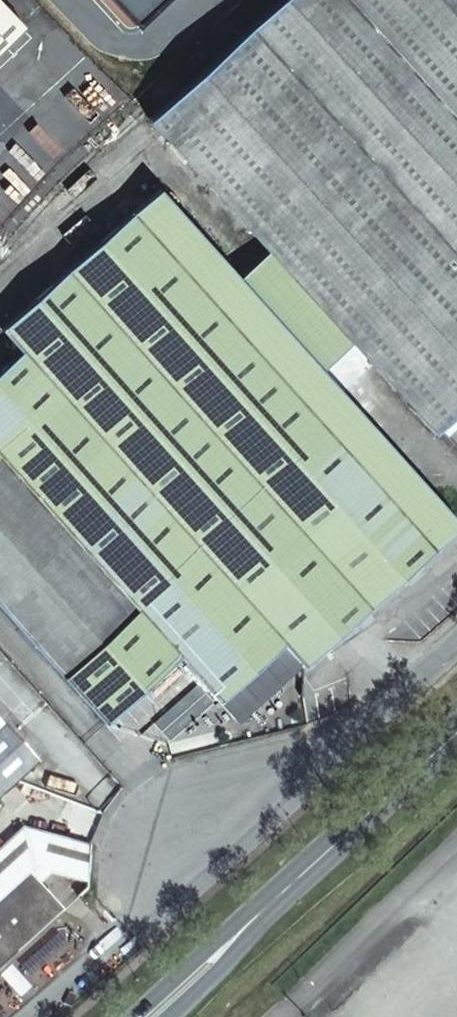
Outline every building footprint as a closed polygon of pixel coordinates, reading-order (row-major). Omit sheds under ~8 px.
[(268,251),(351,341),(433,430),(456,408),(456,0),(278,0),(148,120),(159,133),(268,251)] [(21,33),(0,10),(0,53),(21,33)] [(239,276),(159,188),(3,328),(23,350),(0,370),(0,605),(8,614),(103,721),(177,656),(218,702),(283,644),(303,666),(373,605),(456,529),(456,521),(321,369),(239,276)] [(268,251),(250,266),(333,358),(351,341),(268,251)] [(333,358),(250,266),(239,276),(321,369),(333,358)] [(19,781),(38,763),(2,724),(0,726),(0,798),(19,781)] [(28,873),(39,863),(77,879),(84,841),(22,828),(0,848),(0,899),(28,873)] [(28,873),(0,899),(0,967),(63,910),(28,873)]
